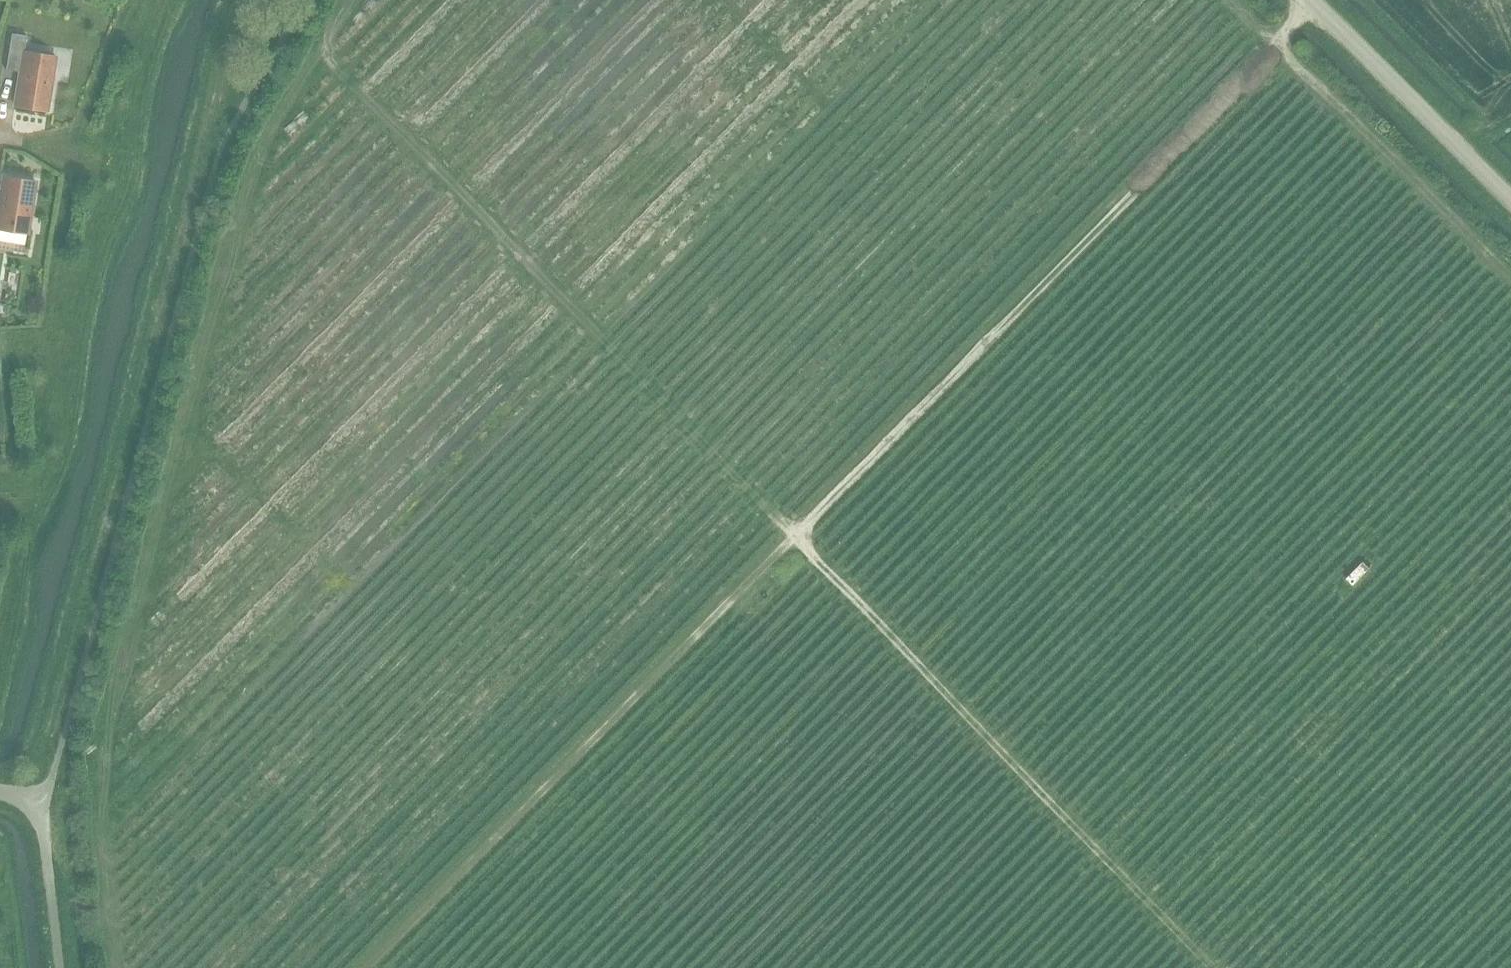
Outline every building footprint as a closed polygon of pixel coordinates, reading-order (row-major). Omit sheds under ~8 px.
[(19,71),(14,104),(47,110),(55,56),(23,51),(26,35),(11,32),(5,69),(19,71)] [(35,181),(3,176),(1,189),(0,189),(0,228),(27,232),(35,181)] [(1353,576),(1369,564),(1363,556),(1347,568),(1353,576)]
